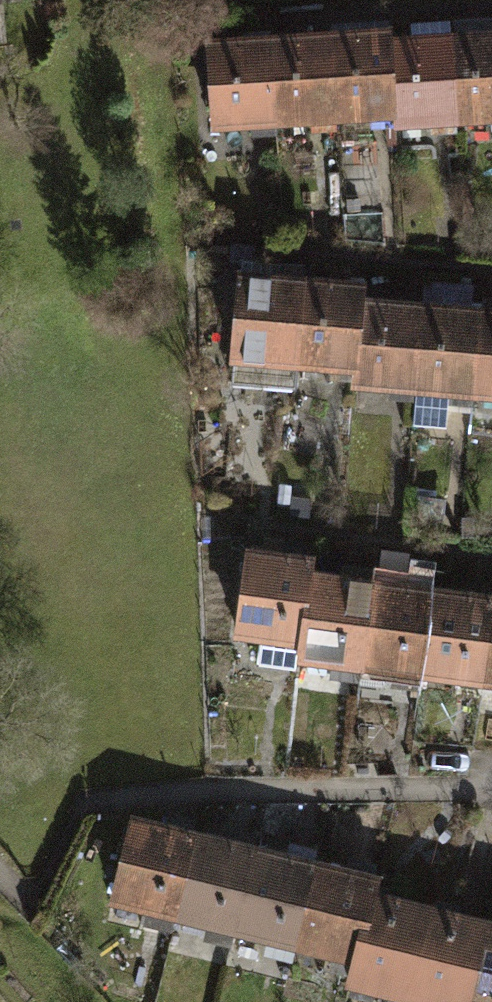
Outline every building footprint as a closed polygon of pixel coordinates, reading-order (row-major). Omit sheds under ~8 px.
[(450,23),(458,128),(491,125),(491,20),(450,23)] [(450,23),(389,27),(389,38),(396,132),(458,128),(450,23)] [(389,38),(328,42),(335,148),(397,143),(396,132),(389,38)] [(328,42),(267,47),(274,152),(335,148),(328,42)] [(267,47),(205,51),(213,156),(274,152),(267,47)] [(301,272),(239,267),(230,372),(291,377),(301,272)] [(362,278),(301,272),(291,377),(353,382),(360,301),(362,278)] [(422,307),(360,301),(353,382),(351,406),(412,411),(422,307)] [(483,312),(422,307),(412,411),(474,417),(483,312)] [(483,312),(474,417),(491,418),(491,313),(483,312)] [(308,558),(249,550),(237,641),(296,648),(304,581),(308,558)] [(368,590),(304,581),(296,648),(293,666),(357,674),(368,590)] [(432,598),(368,590),(357,674),(421,682),(432,598)] [(432,598),(421,682),(485,690),(491,635),(491,606),(432,598)] [(194,834),(132,819),(111,902),(173,918),(194,834)] [(256,850),(194,834),(173,918),(236,933),(256,850)] [(319,865),(256,850),(236,933),(298,949),(319,865)] [(381,881),(319,865),(298,949),(360,964),(375,902),(381,881)] [(437,918),(375,902),(360,964),(354,986),(417,1001),(437,918)] [(437,918),(417,1001),(418,1001),(483,1001),(491,965),(491,931),(437,918)] [(483,1001),(491,1001),(491,965),(483,1001)]
